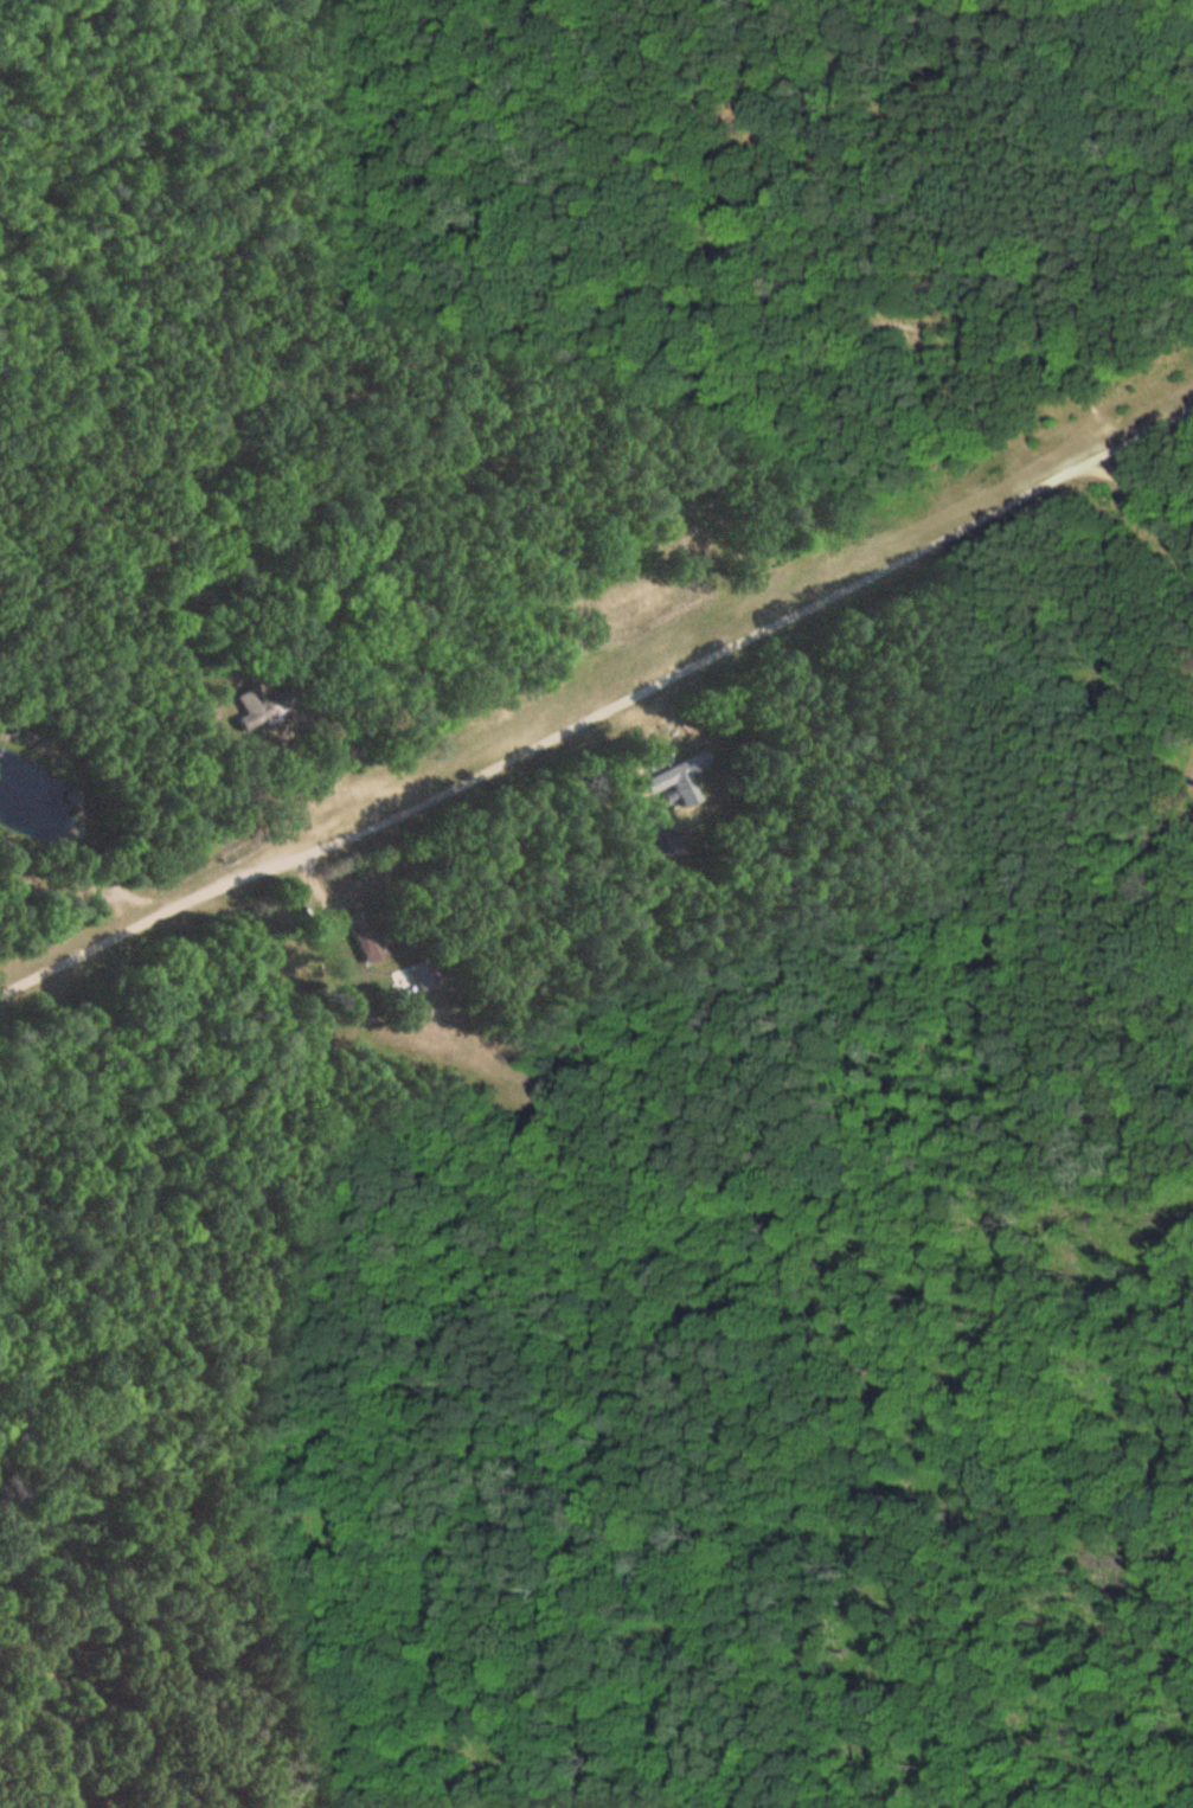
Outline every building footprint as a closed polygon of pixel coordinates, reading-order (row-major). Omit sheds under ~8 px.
[(238,719),(246,732),(288,709),(280,694),(269,700),(259,684),(237,697),(247,714),(238,719)] [(680,800),(682,808),(712,801),(703,759),(655,769),(663,804),(680,800)]
